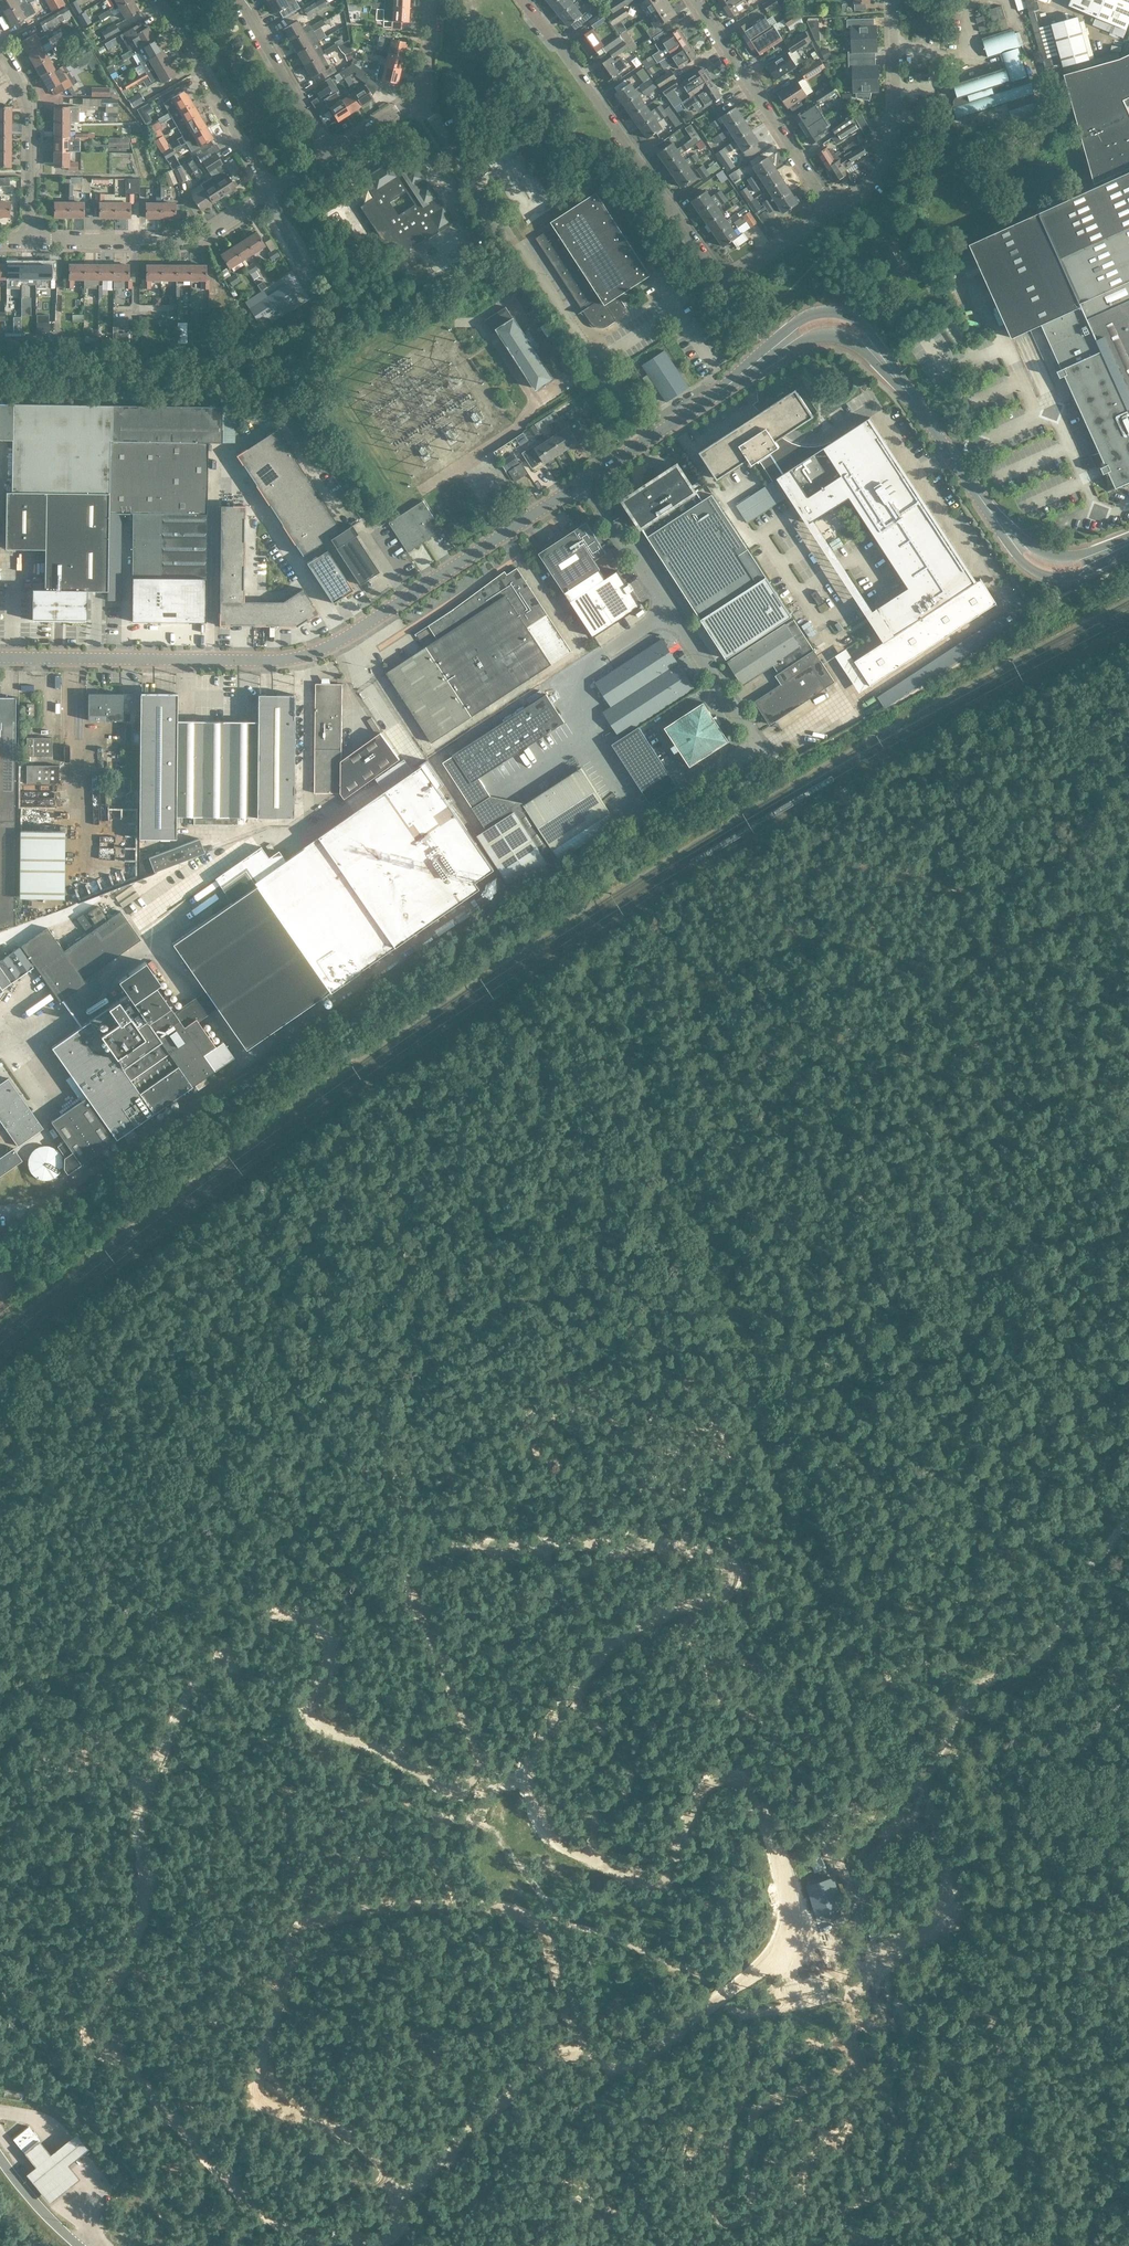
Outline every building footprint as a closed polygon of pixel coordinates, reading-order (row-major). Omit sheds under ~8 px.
[(27,2),(25,0),(3,0),(0,2),(0,5),(5,15),(11,11),(19,7),(27,2)] [(52,12),(65,5),(63,0),(45,0),(52,12)] [(118,7),(127,2),(131,0),(110,0),(114,6),(109,9),(111,12),(118,7)] [(132,0),(131,0),(127,2),(118,7),(125,20),(139,12),(132,0)] [(268,1),(274,13),(288,6),(285,0),(270,0),(268,1)] [(551,4),(559,15),(578,0),(572,0),(571,0),(556,0),(551,4)] [(559,15),(568,26),(574,22),(578,27),(586,20),(578,9),(589,0),(578,0),(559,15)] [(606,20),(608,19),(607,17),(624,7),(634,0),(617,0),(612,3),(611,2),(607,4),(609,8),(601,13),(606,20)] [(648,16),(668,3),(666,0),(646,0),(640,4),(648,16)] [(735,7),(745,0),(725,0),(720,3),(729,17),(738,11),(735,7)] [(780,6),(779,5),(781,3),(782,0),(770,0),(763,5),(768,13),(769,12),(771,16),(776,12),(774,9),(780,6)] [(1027,11),(1042,60),(1043,59),(1048,77),(1066,72),(1052,25),(1040,28),(1035,11),(1040,10),(1038,1),(1036,2),(1035,0),(1026,0),(1029,11),(1027,11)] [(1068,7),(1080,11),(1125,30),(1128,21),(1128,0),(1071,0),(1068,7)] [(69,4),(76,16),(82,12),(75,1),(69,4)] [(314,3),(300,11),(304,18),(318,10),(314,3)] [(668,3),(648,16),(645,17),(652,27),(646,30),(651,39),(663,31),(659,25),(675,14),(668,3)] [(846,13),(846,4),(838,4),(838,14),(846,13)] [(11,11),(5,15),(12,26),(35,13),(31,6),(22,12),(19,7),(11,11)] [(383,6),(383,9),(383,15),(392,16),(392,21),(391,21),(391,28),(401,29),(401,21),(407,22),(408,8),(383,6)] [(1002,6),(996,8),(999,21),(1006,19),(1002,6)] [(67,7),(40,23),(45,32),(66,19),(67,22),(65,23),(68,29),(76,25),(74,20),(73,20),(71,17),(72,16),(67,7)] [(630,15),(624,7),(607,17),(608,19),(612,25),(613,25),(617,31),(619,34),(626,30),(627,30),(621,21),(630,15)] [(993,23),(998,21),(999,21),(996,8),(989,10),(993,23)] [(111,12),(109,9),(104,13),(107,17),(112,14),(111,12)] [(82,13),(82,12),(76,16),(81,25),(86,23),(84,20),(89,17),(85,11),(82,13)] [(797,11),(784,20),(789,28),(802,19),(797,11)] [(100,21),(107,17),(104,13),(98,16),(100,21)] [(607,21),(606,20),(601,13),(589,22),(594,30),(607,21)] [(1052,25),(1066,72),(1091,65),(1078,17),(1075,18),(1074,17),(1067,14),(1063,15),(1065,21),(1052,24),(1052,25)] [(737,30),(746,44),(773,26),(769,19),(767,20),(764,15),(751,23),(754,27),(750,30),(746,24),(737,30)] [(807,21),(816,41),(820,41),(819,21),(818,21),(818,18),(808,19),(807,21)] [(851,27),(851,40),(876,39),(876,26),(874,26),(873,19),(874,19),(874,18),(846,19),(847,27),(851,27)] [(319,28),(325,24),(323,19),(316,23),(319,28)] [(998,21),(1002,32),(982,39),(988,58),(1000,55),(1004,66),(1004,69),(953,85),(957,97),(958,97),(960,103),(952,106),(957,120),(1009,103),(1011,109),(1008,110),(1013,122),(1040,111),(1013,29),(1009,30),(1006,19),(999,21),(998,21)] [(291,41),(312,29),(313,31),(319,28),(316,23),(311,26),(309,23),(300,28),(297,21),(283,29),(291,41)] [(134,52),(155,40),(148,27),(144,29),(141,24),(120,36),(129,51),(129,52),(133,50),(134,52)] [(105,39),(119,31),(116,25),(102,33),(105,39)] [(773,26),(746,44),(748,47),(746,49),(750,56),(753,55),(755,58),(782,40),(773,26)] [(55,36),(60,33),(61,36),(64,34),(60,28),(52,32),(55,36)] [(70,33),(76,43),(85,38),(79,28),(70,33)] [(291,41),(297,53),(311,45),(308,40),(315,36),(313,31),(312,29),(291,41)] [(681,31),(679,32),(678,29),(656,44),(660,51),(653,55),(658,63),(667,57),(666,57),(687,43),(686,41),(687,40),(687,39),(682,31),(681,31)] [(599,43),(600,42),(593,30),(578,39),(582,46),(583,45),(590,56),(602,48),(599,43)] [(619,35),(624,41),(629,48),(631,52),(638,47),(626,30),(619,34),(619,35)] [(806,31),(786,44),(793,54),(812,41),(806,31)] [(62,38),(61,36),(60,33),(55,36),(53,37),(56,42),(62,38)] [(49,42),(48,40),(45,35),(38,40),(35,35),(21,42),(28,55),(35,51),(42,47),(42,46),(49,42)] [(379,50),(403,56),(406,43),(380,36),(377,47),(379,48),(379,50)] [(53,37),(48,40),(49,42),(51,45),(56,42),(53,37)] [(848,51),(848,60),(875,59),(875,51),(877,51),(876,39),(851,40),(851,51),(848,51)] [(138,53),(143,62),(162,51),(155,40),(134,52),(133,50),(129,52),(129,51),(127,53),(130,58),(138,53)] [(624,41),(609,52),(614,59),(629,48),(624,41)] [(304,65),(322,54),(323,54),(317,42),(311,45),(297,53),(304,65)] [(693,50),(692,51),(691,49),(692,48),(693,47),(690,43),(689,43),(688,44),(687,43),(666,57),(667,57),(671,65),(677,61),(681,67),(696,57),(695,56),(696,55),(697,53),(695,50),(693,50)] [(332,52),(338,49),(335,44),(330,47),(332,52)] [(399,69),(403,56),(379,50),(379,48),(377,47),(373,46),(372,51),(373,51),(372,54),(386,58),(384,66),(399,69)] [(28,55),(35,66),(49,59),(48,58),(57,54),(53,48),(45,52),(42,47),(35,51),(28,55)] [(332,52),(330,47),(324,51),(327,55),(332,52)] [(169,64),(162,51),(143,62),(146,73),(147,76),(169,64)] [(124,61),(130,58),(127,53),(121,56),(121,57),(123,61),(124,61)] [(787,53),(767,66),(776,79),(796,66),(787,53)] [(322,54),(304,65),(311,77),(312,77),(316,83),(336,72),(332,65),(329,67),(322,54)] [(1064,75),(1094,185),(1128,169),(1128,112),(1123,100),(1128,98),(1128,55),(1119,59),(1064,75)] [(112,66),(122,61),(120,56),(110,60),(112,66)] [(73,58),(67,61),(70,66),(76,62),(73,58)] [(613,64),(614,63),(611,58),(597,67),(607,81),(619,73),(613,64)] [(35,66),(42,78),(55,71),(49,59),(35,66)] [(852,67),(852,79),(878,79),(877,66),(875,66),(875,59),(848,60),(848,67),(852,67)] [(805,79),(824,67),(820,60),(801,72),(805,79)] [(351,63),(350,65),(353,68),(351,70),(356,74),(357,74),(360,69),(351,63)] [(146,73),(140,76),(143,81),(143,82),(146,87),(156,82),(155,80),(159,77),(162,83),(176,75),(169,64),(147,76),(146,73)] [(376,78),(380,79),(396,83),(399,69),(384,66),(379,65),(376,78)] [(63,66),(55,71),(42,78),(49,90),(51,89),(54,96),(74,84),(65,69),(63,66)] [(682,82),(691,95),(692,96),(712,82),(707,74),(709,73),(707,69),(705,70),(703,68),(682,82)] [(365,73),(360,69),(357,74),(356,74),(355,76),(366,84),(364,85),(371,96),(379,86),(364,75),(365,73)] [(680,88),(675,79),(677,78),(672,70),(655,81),(660,89),(661,88),(666,97),(680,88)] [(128,89),(137,83),(138,84),(143,81),(140,76),(124,85),(126,89),(128,89)] [(330,88),(335,85),(330,77),(325,80),(325,81),(325,80),(327,83),(330,87),(330,88)] [(878,91),(878,79),(852,79),(853,92),(856,92),(856,97),(855,97),(868,100),(868,101),(869,101),(871,91),(878,91)] [(325,80),(325,81),(324,81),(314,88),(320,97),(328,92),(331,90),(330,88),(330,87),(327,83),(325,80)] [(616,93),(624,105),(653,85),(649,80),(636,89),(631,83),(616,93)] [(696,103),(699,101),(704,108),(721,96),(712,82),(692,96),(691,95),(687,98),(687,99),(674,108),(678,114),(695,102),(696,103)] [(788,108),(797,102),(806,96),(797,82),(788,88),(779,94),(788,108)] [(336,92),(336,93),(339,91),(335,85),(330,88),(331,90),(328,92),(330,96),(336,92)] [(352,93),(361,107),(373,99),(371,96),(364,85),(353,93),(352,93)] [(656,89),(653,85),(624,105),(632,116),(647,106),(642,100),(652,93),(652,92),(656,89)] [(834,86),(815,97),(820,105),(838,93),(834,86)] [(110,95),(110,88),(93,88),(93,96),(110,95)] [(171,115),(192,103),(185,90),(177,95),(173,89),(160,97),(164,103),(169,113),(171,115)] [(349,114),(361,107),(352,93),(353,93),(350,89),(338,97),(341,100),(349,114)] [(337,122),(349,114),(341,100),(338,97),(336,93),(336,92),(330,96),(324,100),(337,122)] [(133,108),(145,101),(140,93),(128,100),(133,108)] [(117,99),(88,99),(88,106),(101,107),(117,107),(117,99)] [(145,124),(146,123),(152,120),(147,112),(153,109),(149,103),(137,110),(145,124)] [(177,127),(199,115),(192,103),(171,115),(169,113),(164,116),(166,121),(171,118),(177,127)] [(794,117),(803,131),(825,116),(819,107),(814,104),(794,117)] [(55,107),(55,122),(69,122),(78,122),(78,105),(68,105),(68,107),(55,107)] [(632,116),(640,128),(665,110),(664,110),(661,105),(651,112),(647,106),(632,116)] [(720,116),(721,117),(711,123),(714,129),(724,122),(728,128),(743,118),(736,106),(720,116)] [(11,122),(11,107),(0,107),(0,122),(11,122)] [(665,110),(640,128),(648,139),(663,129),(658,122),(668,115),(668,116),(673,113),(669,107),(664,110),(665,110)] [(866,136),(873,132),(863,114),(856,118),(866,136)] [(206,126),(199,115),(177,127),(183,137),(184,139),(206,126)] [(821,139),(819,137),(829,130),(830,124),(825,116),(803,131),(812,145),(821,139)] [(835,134),(853,121),(850,117),(832,129),(835,134)] [(722,140),(731,134),(735,140),(751,130),(743,118),(728,128),(728,129),(719,135),(722,140)] [(11,122),(0,122),(0,137),(11,137),(11,122)] [(69,137),(69,122),(55,122),(55,137),(69,137)] [(159,122),(149,128),(152,133),(159,129),(157,126),(161,124),(159,122)] [(854,124),(838,134),(842,141),(859,131),(854,124)] [(188,145),(196,141),(199,146),(213,139),(206,126),(184,139),(183,137),(177,140),(180,145),(185,142),(188,145)] [(759,142),(751,130),(735,140),(736,140),(726,147),(730,152),(739,146),(743,152),(759,142)] [(687,142),(687,143),(690,147),(701,140),(698,134),(687,142)] [(75,137),(69,137),(55,137),(55,152),(68,152),(79,152),(80,141),(81,141),(81,135),(75,135),(75,137)] [(10,152),(11,137),(0,137),(0,152),(10,152)] [(116,138),(116,146),(116,149),(128,148),(128,138),(116,138)] [(177,140),(168,145),(170,148),(172,147),(173,149),(180,145),(177,140)] [(166,141),(160,144),(157,146),(161,153),(170,148),(168,145),(166,141)] [(687,143),(677,150),(672,142),(658,152),(666,164),(680,154),(681,155),(691,148),(687,143)] [(757,143),(743,152),(747,159),(761,149),(757,143)] [(836,182),(837,181),(839,184),(849,178),(848,175),(849,174),(846,170),(861,161),(871,154),(865,144),(847,155),(836,162),(827,168),(836,182)] [(162,153),(166,160),(176,154),(172,147),(170,148),(162,153)] [(728,156),(723,148),(715,154),(720,161),(728,156)] [(839,151),(835,154),(832,149),(829,151),(827,148),(818,154),(827,168),(836,162),(847,155),(844,150),(840,153),(839,151)] [(201,160),(210,154),(207,150),(198,156),(201,160)] [(10,152),(0,152),(0,167),(10,167),(10,152)] [(68,163),(68,152),(55,152),(54,167),(68,167),(68,170),(78,170),(78,163),(68,163)] [(222,164),(215,153),(202,162),(209,172),(220,165),(222,164)] [(666,164),(673,175),(688,165),(688,166),(699,159),(695,154),(685,161),(681,155),(680,154),(666,164)] [(750,184),(776,168),(768,156),(752,166),(758,174),(748,180),(750,184)] [(362,179),(374,198),(360,207),(395,261),(453,223),(415,164),(401,173),(392,159),(362,179)] [(706,170),(704,166),(703,165),(697,170),(703,179),(712,173),(712,174),(721,168),(716,162),(715,163),(714,161),(708,165),(710,167),(706,170)] [(212,177),(223,195),(235,187),(226,174),(220,165),(209,172),(212,177)] [(688,165),(673,175),(681,187),(696,177),(688,166),(688,165)] [(186,180),(181,168),(174,171),(180,183),(186,180)] [(776,168),(750,184),(756,193),(761,189),(759,187),(764,184),(768,189),(783,179),(776,168)] [(177,183),(172,170),(163,174),(168,187),(177,183)] [(969,243),(1011,337),(1041,324),(1061,369),(1057,371),(1060,377),(1064,375),(1099,452),(1095,454),(1101,468),(1105,466),(1107,471),(1104,473),(1112,490),(1128,482),(1128,171),(969,243)] [(223,195),(212,177),(200,185),(203,189),(212,203),(223,195)] [(81,178),(81,193),(90,193),(90,178),(81,178)] [(139,179),(126,179),(126,194),(140,194),(139,179)] [(790,190),(783,179),(768,189),(772,196),(762,204),(764,208),(790,190)] [(212,203),(203,189),(191,197),(200,210),(212,203)] [(715,196),(711,198),(705,191),(690,201),(699,213),(726,193),(723,189),(714,195),(715,196)] [(798,203),(790,190),(764,208),(765,209),(766,209),(769,213),(779,207),(783,213),(798,203)] [(583,311),(590,322),(594,326),(599,328),(604,328),(608,326),(615,321),(616,323),(629,314),(618,296),(650,275),(644,266),(652,261),(609,196),(601,201),(596,192),(550,222),(553,226),(535,238),(566,285),(583,311)] [(727,195),(726,193),(699,213),(707,224),(721,213),(718,208),(728,201),(725,196),(727,195)] [(99,217),(114,218),(115,203),(103,203),(103,194),(96,194),(96,203),(99,203),(99,217)] [(126,203),(115,203),(114,218),(130,218),(130,203),(133,203),(133,194),(126,194),(126,203)] [(340,194),(321,206),(326,213),(345,201),(340,194)] [(71,196),(71,197),(69,197),(69,203),(69,217),(84,217),(84,203),(74,203),(74,196),(71,196)] [(0,203),(0,216),(10,216),(10,203),(0,203)] [(54,217),(69,217),(69,203),(54,203),(54,217)] [(160,218),(160,204),(145,204),(145,218),(160,218)] [(160,204),(160,218),(174,218),(175,204),(160,204)] [(754,209),(759,216),(765,212),(760,205),(754,209)] [(751,228),(757,223),(750,212),(744,215),(747,222),(751,228)] [(726,220),(721,213),(707,224),(714,235),(730,225),(740,218),(737,213),(726,220)] [(734,231),(740,218),(730,225),(714,235),(723,247),(738,236),(734,231)] [(244,240),(252,253),(264,246),(256,233),(244,240)] [(907,249),(915,246),(911,237),(903,241),(907,249)] [(252,253),(244,240),(232,248),(241,261),(245,268),(249,274),(257,269),(253,263),(249,266),(244,258),(252,253)] [(241,261),(232,248),(221,255),(229,268),(241,261)] [(271,261),(279,255),(275,249),(267,254),(271,261)] [(222,262),(216,265),(220,271),(226,268),(222,262)] [(18,286),(21,286),(21,265),(6,265),(6,279),(16,279),(16,286),(18,286)] [(21,265),(21,286),(24,286),(24,285),(26,285),(26,279),(36,279),(36,265),(21,265)] [(51,265),(36,265),(36,279),(46,279),(46,288),(54,288),(54,279),(51,279),(51,265)] [(77,281),(84,282),(84,265),(69,265),(69,279),(66,279),(66,288),(73,288),(73,279),(77,279),(77,281)] [(99,286),(99,279),(99,265),(84,265),(84,282),(84,289),(96,289),(96,292),(102,292),(102,286),(99,286)] [(99,279),(113,279),(113,265),(99,265),(99,279)] [(113,265),(113,279),(124,279),(124,289),(131,289),(131,279),(128,279),(128,266),(113,265)] [(150,279),(161,279),(161,266),(146,266),(145,279),(143,279),(142,289),(150,289),(150,279)] [(176,280),(176,266),(161,266),(161,279),(176,280)] [(190,280),(191,266),(176,266),(176,280),(190,280)] [(206,266),(191,266),(190,280),(201,280),(201,289),(209,289),(209,280),(206,280),(206,266)] [(232,286),(239,281),(235,274),(231,277),(226,269),(221,272),(221,273),(219,274),(221,277),(223,276),(226,281),(228,279),(232,286)] [(266,287),(263,281),(257,285),(261,290),(266,287)] [(930,285),(933,295),(941,293),(938,283),(930,285)] [(286,305),(295,299),(286,285),(249,309),(249,310),(246,312),(250,317),(253,315),(258,324),(268,318),(271,323),(290,310),(286,305)] [(21,298),(24,298),(24,292),(18,292),(18,297),(9,297),(9,308),(21,308),(21,305),(21,298)] [(485,320),(489,326),(494,333),(498,330),(537,389),(553,379),(534,349),(539,346),(528,330),(523,333),(506,307),(485,320)] [(916,325),(922,321),(913,308),(907,313),(916,325)] [(535,324),(541,320),(534,309),(527,313),(535,324)] [(147,317),(139,317),(139,332),(148,332),(147,317)] [(187,344),(187,323),(177,323),(177,344),(187,344)] [(950,335),(958,340),(964,332),(957,326),(950,335)] [(84,343),(97,343),(97,336),(95,336),(95,330),(87,330),(87,336),(85,336),(84,343)] [(21,333),(5,333),(5,343),(21,342),(21,333)] [(128,333),(115,333),(115,343),(128,343),(128,333)] [(642,365),(667,402),(689,387),(664,350),(642,365)] [(777,478),(791,469),(831,443),(830,441),(823,445),(815,446),(807,446),(799,445),(792,443),(785,439),(782,437),(814,417),(796,389),(699,452),(717,479),(749,459),(752,464),(759,460),(773,481),(777,479),(777,478)] [(891,401),(885,405),(897,424),(903,420),(891,401)] [(13,404),(0,404),(0,440),(12,440),(12,492),(6,492),(5,549),(45,549),(44,589),(32,589),(32,590),(35,590),(35,598),(32,598),(32,620),(85,621),(86,598),(83,598),(83,591),(107,591),(108,513),(109,441),(207,442),(234,443),(235,407),(13,404)] [(600,418),(610,434),(617,429),(607,414),(600,418)] [(870,417),(831,443),(849,471),(809,497),(791,469),(777,478),(777,479),(779,478),(809,524),(849,498),(908,588),(876,608),(894,635),(975,582),(869,419),(871,418),(870,417)] [(548,423),(544,418),(535,424),(538,430),(548,423)] [(558,434),(567,448),(578,441),(580,443),(589,437),(578,420),(558,434)] [(529,429),(534,436),(538,433),(534,426),(529,429)] [(256,443),(269,463),(272,468),(293,454),(290,450),(289,450),(279,435),(280,434),(277,429),(256,443)] [(550,436),(551,438),(546,441),(556,456),(567,448),(558,434),(557,434),(555,431),(550,434),(550,436)] [(920,458),(926,454),(913,435),(907,439),(920,458)] [(206,515),(207,442),(109,441),(108,513),(132,514),(206,515)] [(545,463),(556,456),(546,441),(537,447),(535,444),(521,453),(532,469),(539,464),(538,463),(543,460),(545,463)] [(269,463),(256,443),(236,456),(243,466),(249,476),(269,463)] [(809,497),(849,471),(831,443),(791,469),(809,497)] [(289,492),(309,479),(306,475),(305,475),(296,460),(296,459),(293,454),(272,468),(282,483),(289,492)] [(269,463),(249,476),(255,486),(262,496),(282,483),(272,468),(269,463)] [(697,486),(694,488),(678,464),(623,500),(661,557),(726,515),(711,492),(701,498),(696,489),(698,488),(697,486)] [(521,465),(508,473),(516,484),(528,476),(521,465)] [(312,484),(309,479),(289,492),(296,502),(297,505),(317,492),(312,485),(312,484)] [(777,479),(773,481),(736,505),(747,523),(788,496),(777,479)] [(282,483),(262,496),(269,506),(275,516),(296,502),(289,492),(282,483)] [(322,500),(317,492),(297,505),(305,517),(326,504),(322,500)] [(423,501),(407,512),(427,540),(442,530),(423,501)] [(296,502),(275,516),(281,526),(288,536),(308,523),(305,517),(297,505),(296,502)] [(313,530),(333,517),(328,510),(329,509),(326,504),(305,517),(308,523),(313,530)] [(220,530),(244,530),(244,518),(245,518),(245,506),(220,506),(220,530)] [(427,540),(407,512),(389,523),(408,553),(427,540)] [(206,515),(132,514),(131,614),(205,615),(206,515)] [(747,548),(726,515),(661,557),(701,618),(765,576),(747,548)] [(313,530),(322,543),(342,530),(339,525),(338,525),(333,517),(313,530)] [(971,519),(959,523),(964,538),(976,534),(971,519)] [(308,523),(288,536),(295,546),(302,556),(322,543),(313,530),(308,523)] [(606,553),(586,523),(539,554),(565,593),(600,569),(595,560),(606,553)] [(329,539),(359,585),(378,572),(354,535),(356,533),(351,525),(329,539)] [(244,530),(220,530),(220,554),(244,554),(244,542),(244,530)] [(306,563),(332,603),(342,597),(343,597),(353,591),(327,550),(306,563)] [(244,554),(220,554),(219,578),(243,578),(243,566),(244,566),(244,554)] [(995,559),(990,562),(996,574),(1001,571),(995,559)] [(623,560),(616,564),(622,575),(629,571),(623,560)] [(428,626),(437,639),(386,672),(432,742),(572,651),(517,568),(428,626)] [(641,606),(618,571),(571,602),(594,637),(641,606)] [(765,576),(701,618),(701,619),(702,619),(710,631),(723,651),(724,653),(728,659),(784,623),(792,618),(765,576)] [(219,601),(244,601),(244,589),(243,589),(243,578),(219,578),(219,601)] [(996,603),(980,578),(975,582),(894,635),(891,637),(855,661),(871,685),(996,603)] [(1014,588),(1007,592),(1012,603),(1020,599),(1014,588)] [(282,602),(298,626),(307,619),(308,620),(318,613),(312,603),(311,603),(302,589),(282,602)] [(816,591),(811,594),(818,606),(824,602),(816,591)] [(244,601),(219,601),(219,626),(232,626),(232,625),(243,625),(244,601)] [(244,601),(243,625),(255,625),(255,626),(267,626),(267,602),(244,601)] [(267,602),(267,626),(267,625),(279,626),(297,626),(298,626),(282,602),(267,602)] [(813,650),(792,618),(784,623),(785,624),(762,639),(768,647),(761,651),(765,657),(758,662),(764,670),(771,665),(777,674),(813,650)] [(595,717),(604,712),(620,737),(694,689),(662,639),(579,693),(595,717)] [(704,642),(708,649),(713,646),(709,639),(704,642)] [(768,647),(762,639),(729,661),(744,683),(764,670),(758,662),(765,657),(761,651),(768,647)] [(818,682),(829,674),(813,650),(777,674),(776,675),(782,683),(755,701),(761,711),(775,702),(776,703),(815,678),(818,682)] [(770,724),(834,682),(829,674),(818,682),(815,678),(776,703),(775,702),(761,711),(770,724)] [(832,691),(842,683),(839,679),(829,688),(832,691)] [(316,684),(315,749),(315,793),(341,793),(345,798),(400,759),(381,732),(342,761),(343,684),(316,684)] [(88,720),(122,720),(122,694),(88,694),(88,720)] [(257,723),(176,722),(176,694),(140,694),(139,838),(175,838),(175,816),(193,816),(193,824),(237,825),(237,817),(293,818),(294,695),(258,695),(257,723)] [(472,808),(473,809),(492,797),(491,796),(479,778),(565,723),(546,695),(453,755),(443,762),(472,808)] [(13,924),(15,697),(0,697),(0,929),(13,924)] [(712,718),(704,702),(666,727),(691,765),(729,740),(717,726),(721,723),(716,716),(712,718)] [(34,705),(26,704),(26,716),(34,716),(34,705)] [(830,718),(834,725),(844,720),(840,713),(830,718)] [(592,729),(594,735),(603,731),(601,726),(592,729)] [(612,744),(650,803),(676,785),(638,727),(612,744)] [(27,756),(52,756),(51,738),(27,737),(27,756)] [(232,902),(171,944),(204,991),(216,1008),(237,1039),(254,1042),(274,1029),(328,991),(329,993),(480,888),(475,882),(494,869),(438,788),(442,785),(426,762),(413,771),(384,791),(285,860),(278,850),(268,857),(261,846),(215,878),(232,902)] [(26,784),(59,784),(59,766),(26,765),(26,784)] [(610,813),(581,768),(477,835),(512,889),(547,867),(542,857),(553,850),(610,813)] [(133,849),(134,824),(116,823),(115,850),(100,850),(100,861),(114,862),(114,868),(130,869),(131,849),(133,849)] [(66,836),(22,835),(21,902),(66,902),(66,836)] [(153,872),(204,853),(199,839),(148,858),(153,872)] [(146,849),(135,849),(135,864),(147,863),(146,849)] [(202,861),(142,891),(150,907),(210,877),(202,861)] [(98,906),(88,913),(94,922),(104,915),(98,906)] [(21,947),(59,1002),(86,984),(83,980),(140,941),(121,912),(64,952),(47,929),(21,947)] [(83,913),(76,918),(84,929),(91,924),(83,913)] [(32,966),(19,948),(0,961),(0,988),(32,966)] [(67,1173),(116,1139),(191,1087),(191,1086),(233,1057),(222,1041),(214,1046),(195,1018),(202,1014),(192,999),(173,1012),(155,986),(160,983),(145,961),(117,980),(127,994),(118,1001),(117,1000),(107,1008),(108,1008),(52,1047),(71,1075),(65,1079),(80,1101),(51,1121),(64,1141),(57,1146),(65,1157),(64,1157),(63,1168),(67,1173)] [(18,1146),(43,1128),(8,1078),(0,1083),(0,1121),(18,1146)] [(22,1160),(13,1148),(0,1157),(0,1176),(22,1160)] [(30,1155),(25,1168),(48,1176),(54,1155),(36,1149),(34,1156),(30,1155)] [(808,1858),(814,1872),(826,1867),(820,1852),(808,1858)] [(808,1887),(816,1912),(817,1912),(818,1917),(841,1909),(838,1900),(841,1899),(835,1878),(808,1887)] [(13,2138),(24,2153),(40,2140),(28,2126),(13,2138)] [(36,2140),(22,2152),(32,2165),(23,2173),(46,2202),(76,2178),(64,2163),(84,2147),(72,2133),(47,2153),(36,2140)]
